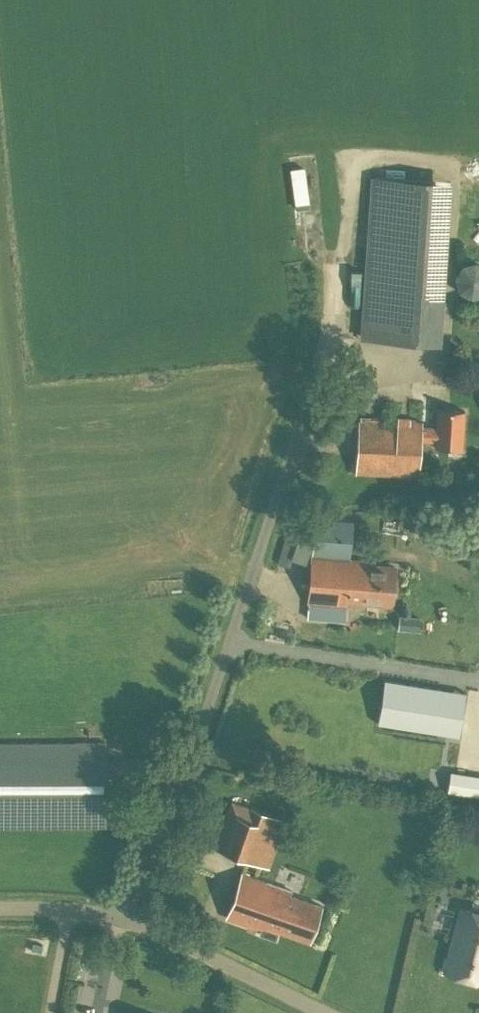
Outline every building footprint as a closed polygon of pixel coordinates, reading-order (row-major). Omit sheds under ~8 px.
[(440,343),(452,181),(371,176),(359,338),(440,343)] [(478,295),(478,264),(475,261),(462,265),(455,277),(458,290),(470,298),(478,295)] [(462,449),(465,410),(437,408),(436,427),(422,426),(422,421),(397,419),(396,423),(358,420),(355,473),(418,477),(421,440),(435,441),(434,447),(462,449)] [(294,554),(301,530),(288,526),(287,527),(287,529),(275,566),(276,566),(289,570),(294,554)] [(360,548),(360,532),(320,531),(319,547),(360,548)] [(308,602),(346,605),(346,600),(392,604),(395,567),(366,564),(367,560),(350,559),(312,556),(308,602)] [(419,632),(420,616),(399,614),(398,630),(419,632)] [(421,705),(365,696),(361,723),(377,726),(374,742),(469,757),(476,714),(445,709),(441,733),(417,730),(421,705)] [(107,827),(106,741),(0,742),(0,828),(107,827)] [(478,795),(478,776),(457,773),(454,791),(478,795)] [(270,867),(286,819),(231,800),(214,847),(270,867)] [(309,941),(321,905),(290,894),(291,889),(242,872),(226,918),(261,929),(259,933),(275,939),(278,930),(309,941)] [(462,908),(448,961),(461,964),(458,974),(478,979),(478,912),(462,908)] [(111,964),(110,950),(93,950),(94,964),(111,964)]
